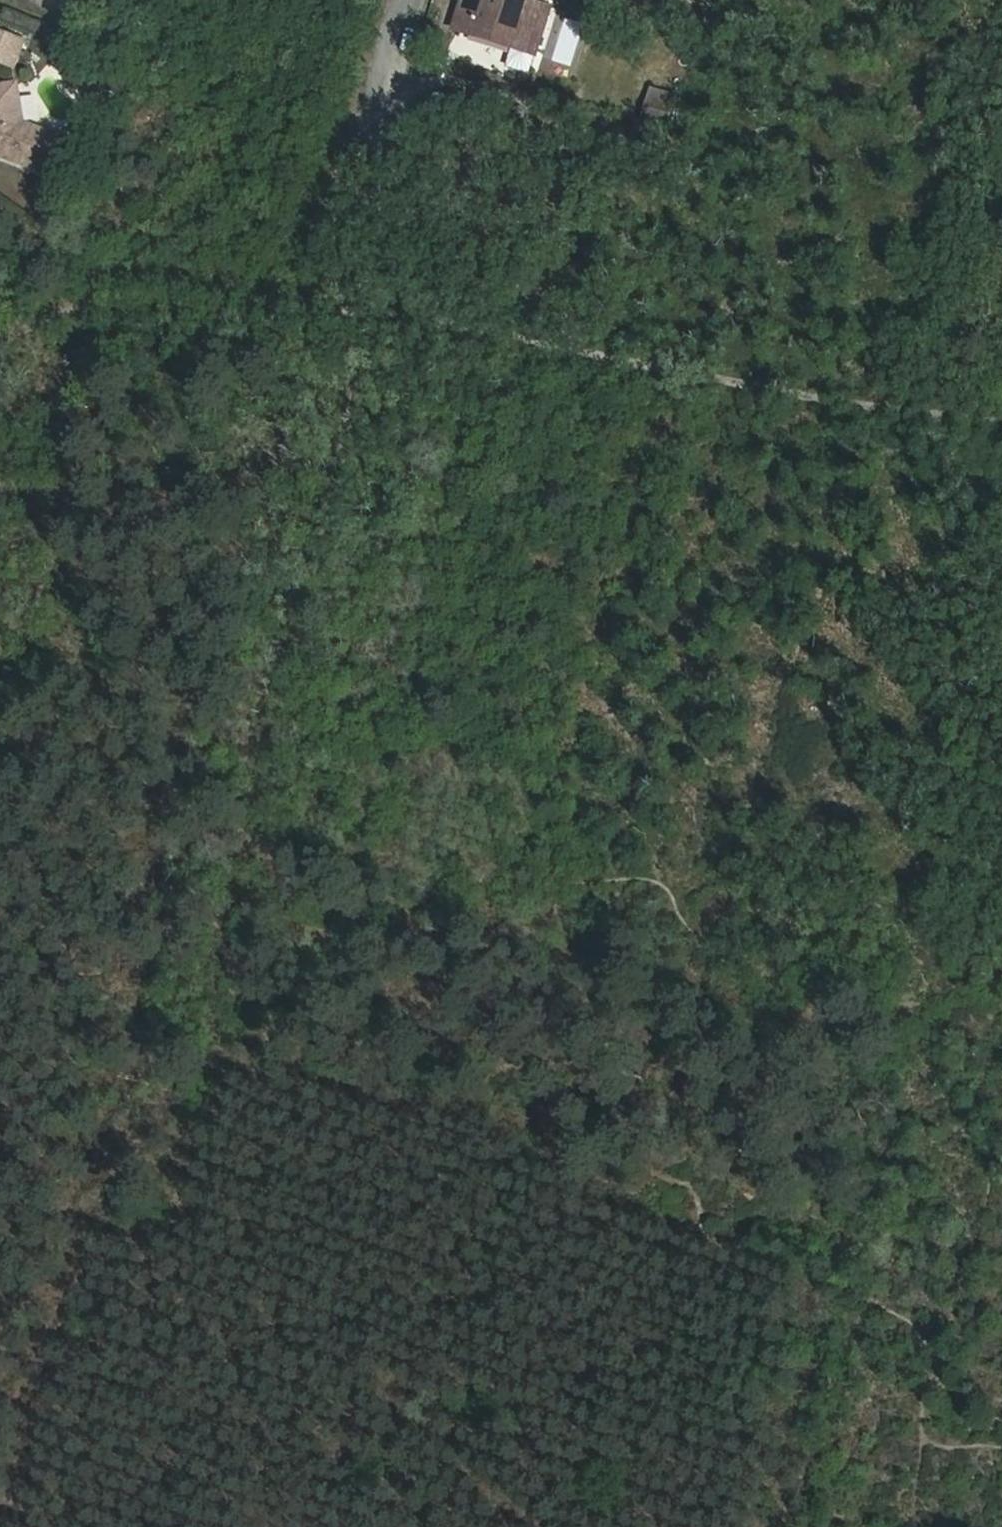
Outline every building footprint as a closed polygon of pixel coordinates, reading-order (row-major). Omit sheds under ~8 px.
[(551,7),(528,0),(468,0),(461,26),(519,43),(518,46),(538,52),(551,7)] [(27,40),(0,30),(0,62),(17,68),(27,40)] [(456,62),(507,67),(510,42),(459,36),(456,62)] [(512,48),(508,66),(535,71),(538,54),(512,48)] [(25,123),(18,84),(0,88),(0,154),(61,177),(73,142),(25,123)] [(650,87),(642,130),(671,135),(679,92),(650,87)]
